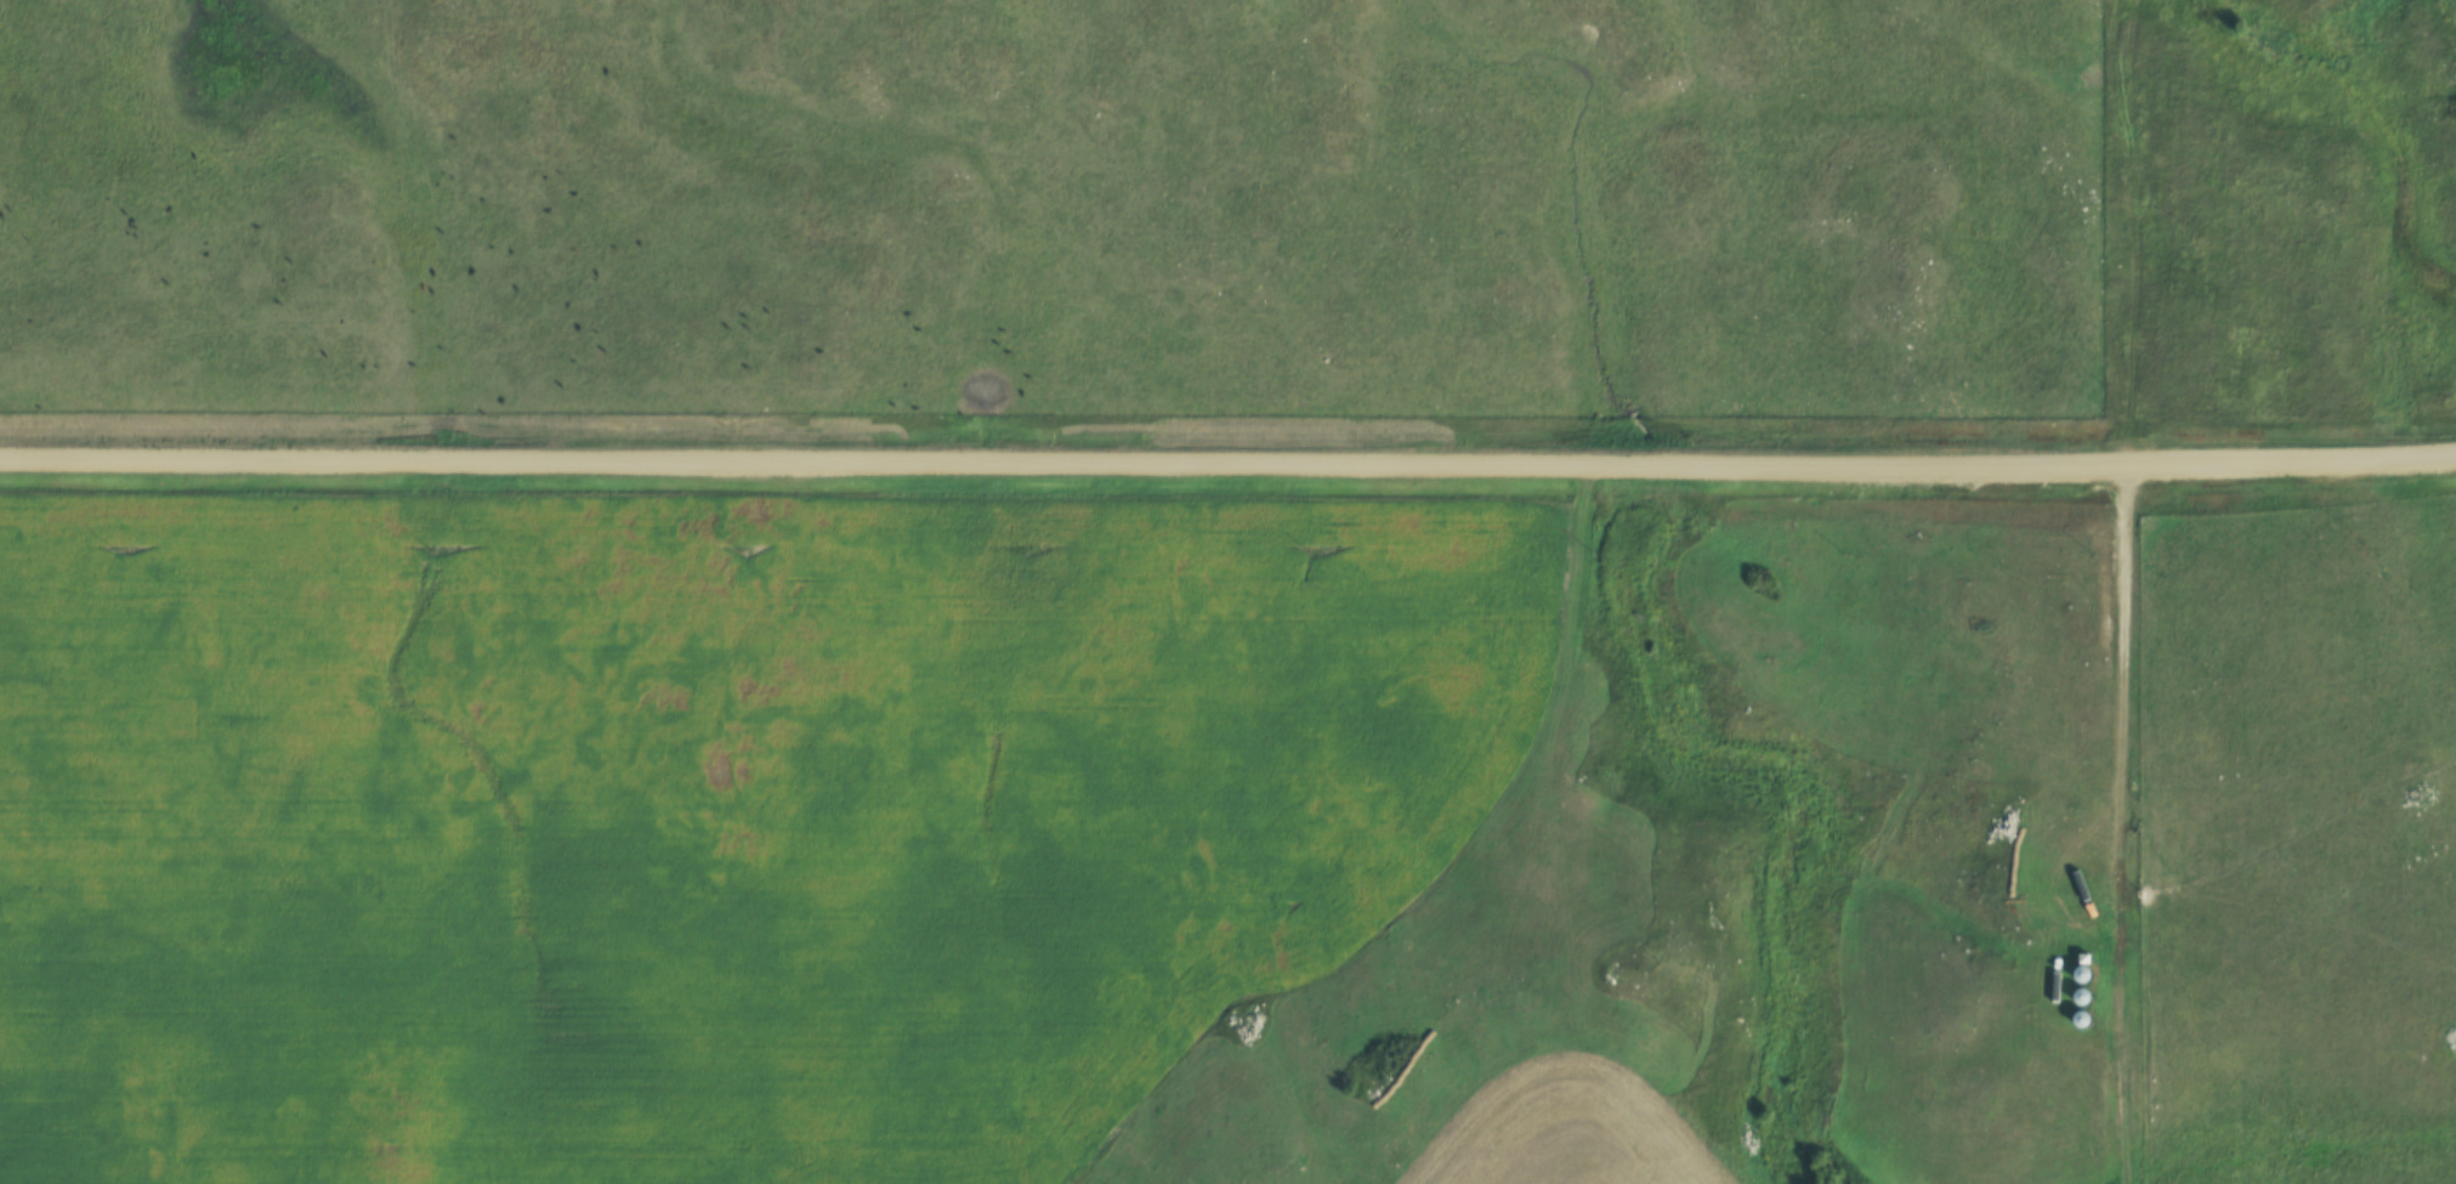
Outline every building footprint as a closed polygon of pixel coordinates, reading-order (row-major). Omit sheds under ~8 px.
[(2085,981),(2082,982),(2078,982),(2076,981),(2075,980),(2072,978),(2072,975),(2072,973),(2072,970),(2075,968),(2077,967),(2080,965),(2082,965),(2085,967),(2087,969),(2088,971),(2088,974),(2088,978),(2086,979),(2085,981)] [(2085,1004),(2082,1005),(2078,1005),(2076,1005),(2075,1003),(2072,1002),(2072,999),(2072,996),(2072,993),(2075,992),(2077,990),(2080,990),(2082,990),(2085,991),(2087,992),(2088,996),(2088,998),(2088,1001),(2086,1003),(2085,1004)] [(2085,1026),(2082,1027),(2080,1027),(2077,1027),(2075,1025),(2074,1024),(2072,1021),(2072,1018),(2074,1015),(2075,1014),(2077,1012),(2080,1012),(2082,1012),(2086,1013),(2087,1014),(2088,1018),(2089,1020),(2088,1022),(2087,1025),(2085,1026)]
